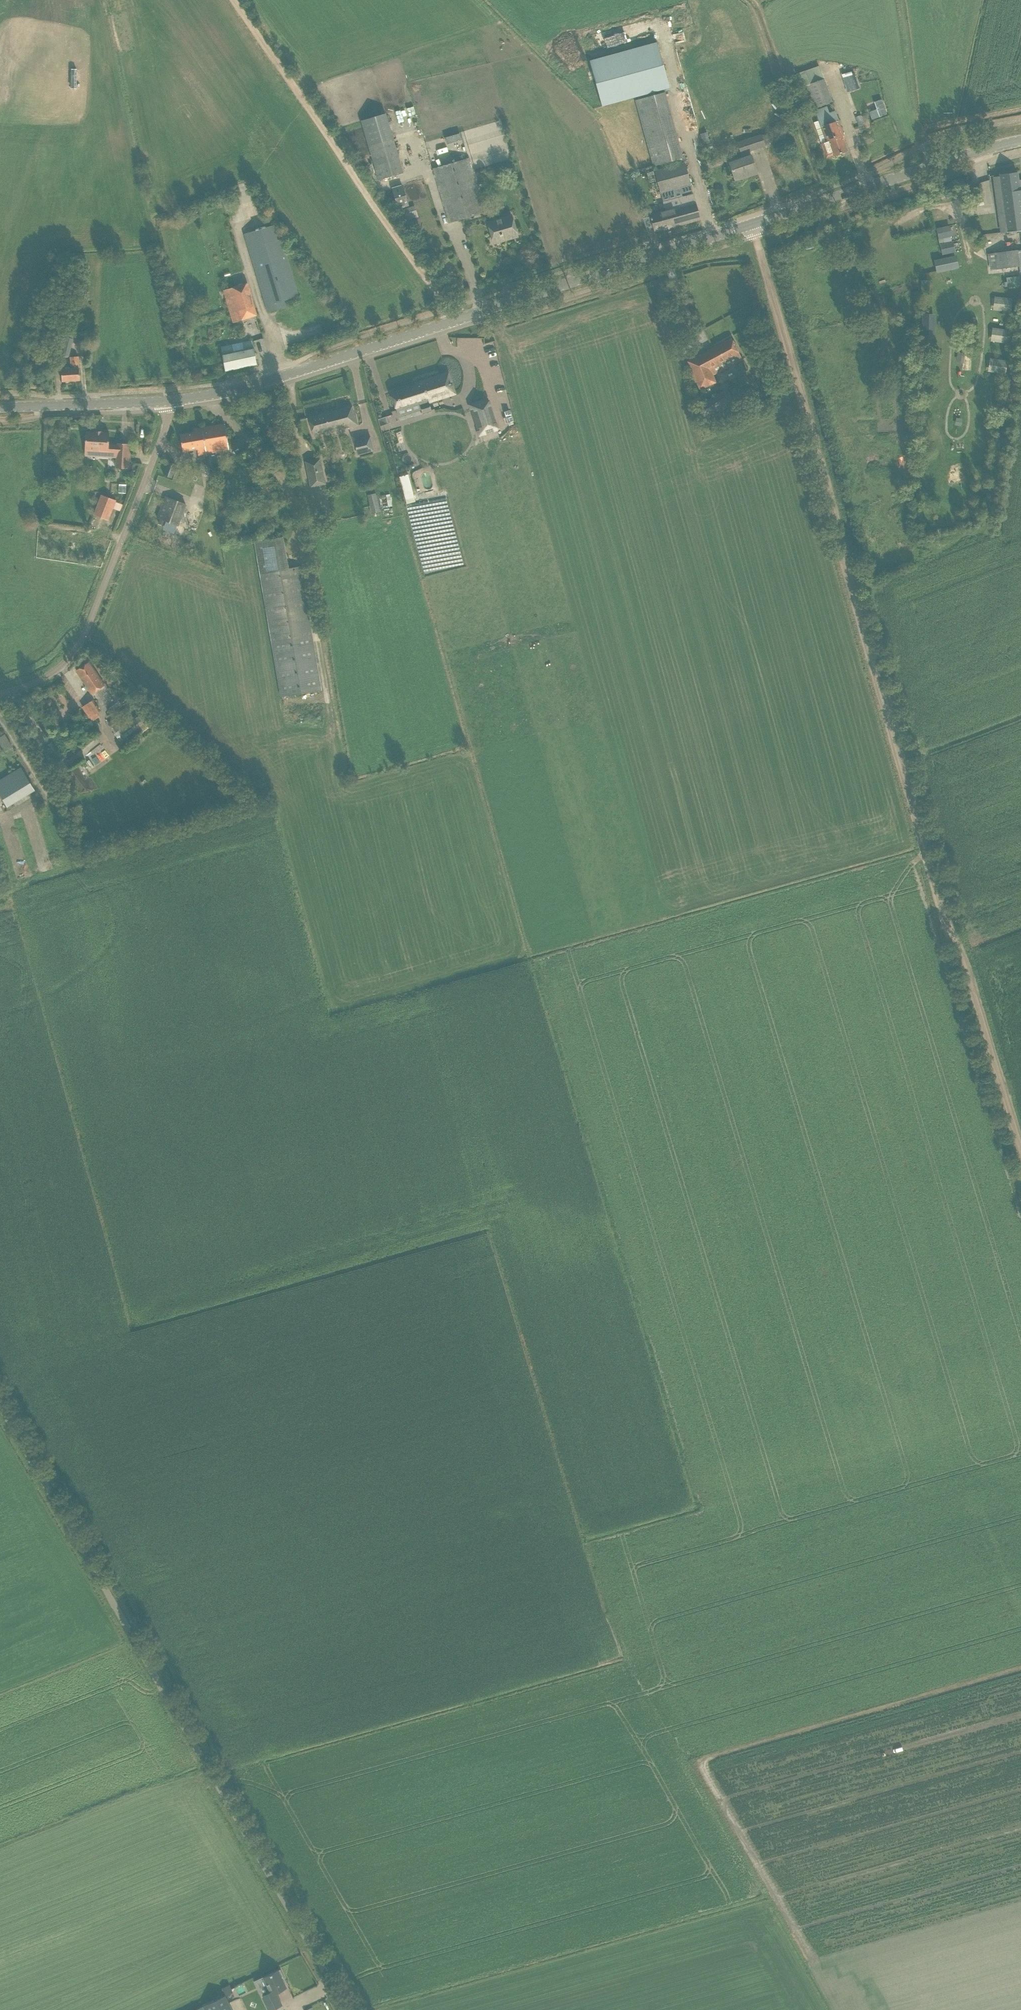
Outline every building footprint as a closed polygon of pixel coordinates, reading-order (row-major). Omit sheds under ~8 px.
[(669,87),(656,42),(589,61),(601,106),(669,87)] [(446,213),(448,223),(484,213),(481,203),(457,122),(452,123),(432,56),(397,66),(420,144),(425,142),(446,213)] [(859,89),(856,81),(864,79),(861,70),(842,76),(847,93),(859,89)] [(832,101),(824,79),(806,85),(812,101),(814,107),(832,101)] [(812,101),(806,85),(800,87),(806,103),(812,101)] [(886,96),(884,88),(867,91),(869,99),(886,96)] [(634,100),(653,165),(681,157),(663,92),(634,100)] [(824,109),(820,110),(836,156),(847,152),(842,136),(844,135),(835,111),(826,114),(824,109)] [(836,156),(820,110),(815,112),(818,120),(813,122),(826,158),(833,155),(833,157),(836,156)] [(403,171),(393,138),(385,112),(360,120),(368,146),(378,180),(403,171)] [(706,132),(700,134),(702,142),(708,141),(706,132)] [(736,142),(740,153),(763,145),(759,134),(736,142)] [(774,142),(777,149),(795,142),(792,135),(774,142)] [(729,163),(735,181),(757,173),(751,155),(729,163)] [(654,172),(660,192),(689,184),(684,164),(654,172)] [(1020,230),(1020,180),(1018,180),(1017,172),(999,175),(1007,232),(1020,230)] [(402,185),(391,188),(397,208),(408,205),(402,185)] [(650,215),(655,232),(699,220),(692,194),(663,202),(666,211),(650,215)] [(414,206),(403,209),(406,220),(417,217),(414,206)] [(647,209),(640,210),(642,218),(649,217),(647,209)] [(487,222),(489,231),(493,244),(517,237),(511,215),(487,222)] [(244,234),(267,312),(286,306),(284,300),(298,296),(276,224),(244,234)] [(948,225),(936,228),(938,240),(950,237),(948,225)] [(951,242),(939,244),(941,255),(954,253),(951,242)] [(988,254),(990,270),(1020,265),(1020,249),(988,254)] [(954,254),(933,259),(936,270),(956,266),(954,254)] [(1020,285),(1019,276),(1006,278),(1006,283),(1003,283),(1003,286),(1007,286),(1007,287),(1020,285)] [(223,290),(232,322),(253,316),(256,315),(246,283),(223,290)] [(993,297),(993,308),(1008,309),(1009,298),(993,297)] [(922,314),(922,337),(933,337),(933,314),(922,314)] [(989,341),(1007,342),(1009,329),(991,327),(989,341)] [(63,337),(58,354),(68,357),(72,339),(63,337)] [(688,362),(699,389),(715,382),(712,374),(735,362),(742,359),(731,339),(688,362)] [(222,354),(225,371),(256,364),(252,341),(221,347),(222,354)] [(71,369),(61,370),(62,381),(80,380),(78,357),(70,357),(71,369)] [(987,372),(1005,372),(1005,359),(987,359),(987,372)] [(428,401),(453,393),(453,392),(447,373),(428,379),(415,383),(415,384),(390,392),(396,411),(419,404),(422,413),(431,410),(428,401)] [(496,430),(486,398),(466,403),(469,411),(472,410),(479,435),(496,430)] [(308,417),(311,427),(313,435),(359,424),(355,415),(354,415),(352,406),(308,417)] [(377,425),(386,423),(385,416),(376,418),(377,425)] [(224,424),(202,428),(206,454),(228,450),(224,424)] [(263,434),(268,443),(282,436),(277,427),(263,434)] [(206,454),(202,428),(194,429),(194,432),(180,435),(182,451),(197,449),(197,455),(206,454)] [(85,450),(97,450),(97,456),(108,456),(108,453),(117,454),(116,468),(128,469),(129,453),(128,453),(129,444),(117,443),(117,445),(108,445),(109,433),(102,433),(102,431),(95,431),(95,432),(86,432),(85,434),(84,436),(85,439),(85,450)] [(354,439),(357,455),(374,451),(370,435),(354,439)] [(305,461),(310,486),(325,483),(320,458),(305,461)] [(168,462),(164,475),(171,478),(175,465),(168,462)] [(413,490),(404,492),(406,502),(415,499),(413,490)] [(375,494),(368,495),(373,513),(379,512),(375,494)] [(93,514),(108,520),(115,501),(101,495),(93,514)] [(160,518),(178,526),(186,504),(165,495),(157,517),(160,518)] [(254,541),(280,696),(319,690),(299,567),(287,569),(281,537),(254,541)] [(76,671),(90,691),(103,683),(89,662),(76,671)] [(100,710),(93,700),(83,706),(89,716),(100,710)] [(117,738),(147,716),(144,711),(121,728),(114,733),(117,738)] [(110,728),(118,722),(115,718),(107,724),(110,728)] [(4,734),(0,736),(0,743),(4,750),(11,745),(4,734)] [(25,776),(19,767),(0,779),(0,794),(8,807),(34,792),(25,776)] [(270,1992),(262,1996),(268,2009),(270,2009),(281,2005),(275,1992),(286,1987),(278,1970),(263,1977),(258,1980),(258,1983),(260,1987),(262,1988),(267,1986),(270,1992)] [(230,1989),(224,1992),(228,1999),(234,1996),(230,1989)] [(224,1996),(194,2009),(231,2009),(224,1996)]
